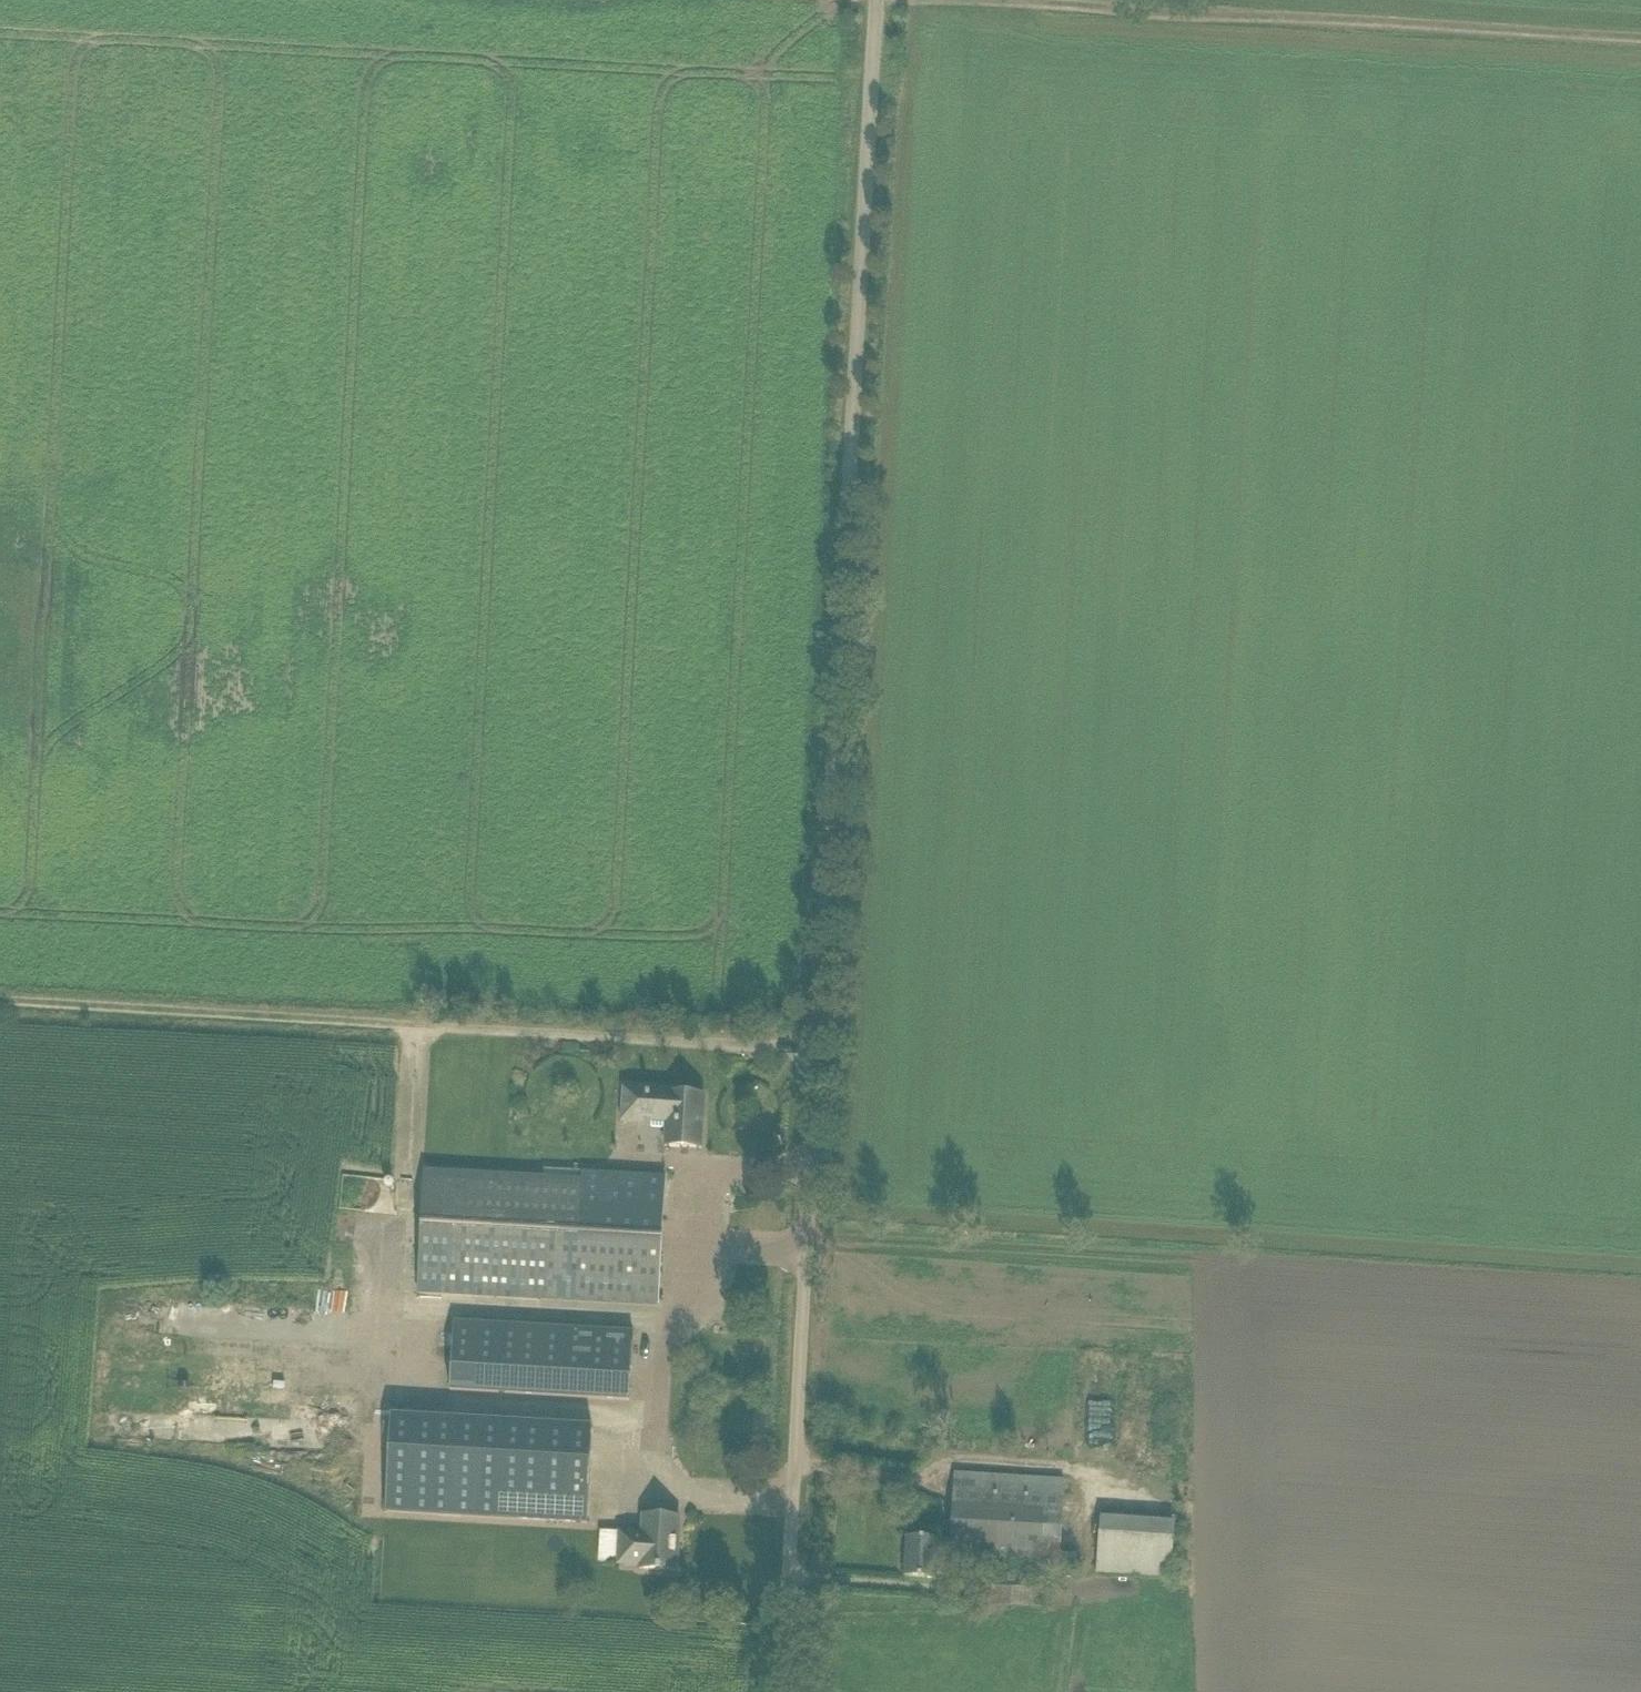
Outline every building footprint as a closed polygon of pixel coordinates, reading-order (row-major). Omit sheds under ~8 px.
[(652,1129),(666,1129),(665,1146),(701,1148),(704,1095),(668,1093),(668,1089),(622,1086),(620,1125),(652,1126),(652,1129)] [(425,1171),(423,1212),(419,1293),(657,1307),(665,1177),(543,1170),(542,1178),(425,1171)] [(629,1402),(633,1334),(454,1324),(450,1392),(629,1402)] [(385,1515),(586,1526),(592,1430),(390,1419),(385,1503),(386,1503),(385,1515)] [(905,1577),(935,1579),(936,1557),(949,1558),(949,1562),(1058,1569),(1057,1576),(1075,1577),(1076,1553),(1059,1552),(1063,1480),(955,1473),(951,1540),(907,1537),(905,1577)] [(617,1566),(640,1568),(640,1569),(676,1571),(679,1517),(643,1516),(643,1532),(619,1531),(617,1566)] [(1096,1573),(1170,1578),(1174,1522),(1101,1517),(1096,1573)]
